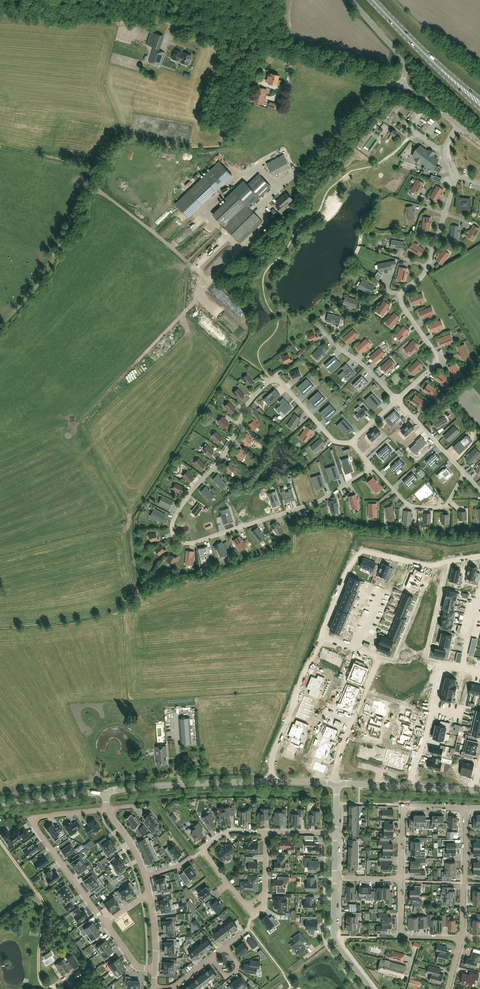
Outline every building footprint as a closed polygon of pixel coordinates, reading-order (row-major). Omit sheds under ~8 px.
[(146,44),(154,47),(159,34),(151,31),(146,44)] [(165,52),(154,48),(149,61),(160,65),(165,52)] [(190,59),(191,55),(184,52),(184,54),(181,53),(182,52),(175,50),(172,58),(178,60),(179,60),(181,60),(181,62),(188,64),(189,62),(190,62),(191,60),(190,59)] [(272,73),(271,74),(268,73),(267,77),(270,78),(269,82),(269,83),(273,84),(273,83),(277,84),(280,85),(281,80),(278,79),(279,75),(272,73)] [(263,104),(267,90),(267,89),(258,86),(257,87),(255,87),(254,90),(253,91),(256,92),(253,102),(263,104)] [(377,126),(373,131),(378,135),(383,130),(377,126)] [(429,152),(421,146),(411,158),(414,160),(415,159),(420,163),(421,161),(425,165),(422,168),(428,172),(438,159),(432,154),(433,153),(430,151),(429,152)] [(289,166),(283,155),(266,164),(269,168),(272,166),(276,173),(289,166)] [(200,200),(217,189),(232,175),(220,162),(176,204),(185,214),(200,200)] [(239,242),(262,220),(245,203),(250,198),(254,202),(270,186),(259,175),(248,185),(244,181),(225,199),(226,200),(212,214),(239,242)] [(413,189),(418,193),(421,188),(422,186),(424,183),(417,179),(416,182),(417,182),(413,189)] [(436,189),(432,196),(437,199),(440,194),(440,195),(440,194),(442,192),(443,189),(437,185),(435,188),(436,189)] [(282,196),(277,201),(279,203),(276,206),(281,212),(286,207),(285,206),(292,199),(287,193),(282,197),(282,196)] [(464,199),(464,200),(458,200),(457,207),(463,207),(464,206),(469,206),(469,200),(464,199)] [(415,219),(413,210),(414,210),(414,209),(413,206),(406,207),(409,220),(415,219)] [(424,228),(430,229),(430,224),(431,224),(431,223),(430,223),(431,221),(431,217),(423,217),(423,220),(424,220),(424,228)] [(451,237),(458,237),(458,232),(459,229),(459,226),(451,225),(451,228),(452,229),(451,237)] [(478,229),(472,226),(469,230),(469,231),(468,233),(466,236),(473,240),(475,237),(473,236),(478,229)] [(393,241),(392,248),(397,248),(397,249),(397,248),(400,249),(399,249),(400,249),(403,250),(404,242),(401,241),(401,243),(393,241)] [(419,254),(422,248),(418,245),(415,244),(416,244),(415,244),(412,242),(408,249),(411,251),(412,249),(419,254)] [(447,254),(442,250),(439,255),(437,257),(435,260),(441,264),(444,262),(442,261),(447,254)] [(387,262),(387,263),(380,265),(381,271),(392,269),(391,261),(387,262)] [(399,278),(405,279),(406,274),(406,272),(407,272),(407,271),(407,268),(400,266),(399,270),(400,270),(399,278)] [(214,275),(208,280),(211,283),(220,275),(214,268),(211,271),(214,275)] [(364,281),(360,288),(370,293),(374,287),(364,281)] [(412,298),(414,304),(419,303),(419,302),(422,302),(422,301),(425,300),(422,293),(419,294),(419,296),(412,298)] [(345,304),(356,308),(359,300),(355,299),(355,301),(347,298),(345,304)] [(378,310),(384,314),(387,310),(388,308),(388,307),(390,305),(384,300),(382,303),(383,304),(378,310)] [(429,309),(421,312),(424,318),(428,316),(429,316),(431,315),(434,314),(431,306),(428,308),(429,309)] [(388,322),(393,326),(396,322),(398,320),(400,317),(394,312),(392,315),(393,316),(388,322)] [(329,315),(328,321),(333,323),(336,323),(336,324),(339,324),(341,317),(338,316),(337,317),(329,315)] [(431,325),(433,331),(438,329),(438,330),(438,329),(440,328),(440,329),(441,328),(444,327),(441,320),(438,321),(438,322),(431,325)] [(397,335),(402,339),(405,335),(406,336),(406,335),(407,333),(407,334),(408,333),(407,333),(410,331),(404,326),(402,328),(403,329),(397,335)] [(345,337),(350,342),(353,339),(354,339),(355,337),(356,337),(358,335),(353,329),(350,331),(351,332),(345,337)] [(309,332),(306,333),(310,340),(314,338),(315,339),(318,337),(317,336),(316,336),(313,331),(310,333),(309,332)] [(440,339),(442,345),(447,343),(450,342),(453,341),(450,334),(447,335),(447,336),(440,339)] [(359,347),(363,352),(367,348),(369,346),(369,347),(369,346),(371,344),(366,338),(364,341),(365,342),(359,347)] [(407,349),(411,353),(415,349),(417,347),(419,345),(414,339),(411,342),(412,343),(407,349)] [(320,348),(315,354),(319,359),(327,350),(321,345),(319,347),(320,348)] [(464,346),(458,348),(460,353),(461,356),(462,359),(469,356),(468,353),(467,353),(464,346)] [(372,356),(376,361),(380,358),(381,358),(380,358),(382,356),(383,356),(385,354),(380,348),(377,350),(378,351),(372,356)] [(281,356),(285,363),(289,361),(290,362),(293,360),(292,358),(291,359),(288,354),(284,356),(284,354),(281,356)] [(334,356),(324,365),(328,368),(330,367),(333,371),(341,363),(334,356)] [(383,367),(387,372),(391,368),(393,366),(396,364),(390,358),(388,361),(389,362),(383,367)] [(410,369),(415,373),(419,370),(419,369),(420,368),(421,368),(421,367),(423,365),(418,360),(415,362),(416,363),(410,369)] [(455,365),(450,368),(452,373),(453,373),(454,375),(455,378),(462,374),(460,371),(459,372),(455,365)] [(344,370),(338,375),(341,378),(344,376),(347,381),(355,374),(352,370),(352,371),(348,366),(344,370)] [(299,368),(289,373),(292,379),(302,375),(299,368)] [(441,374),(438,379),(442,382),(442,383),(442,382),(444,384),(447,386),(452,379),(449,377),(448,379),(441,374)] [(248,376),(243,380),(249,386),(254,382),(248,376)] [(362,376),(353,385),(353,384),(356,388),(362,382),(365,385),(368,382),(362,376)] [(305,380),(297,387),(304,395),(314,386),(311,382),(308,384),(305,380)] [(429,385),(425,391),(430,394),(429,394),(430,394),(432,395),(435,397),(439,391),(436,389),(435,390),(429,385)] [(269,405),(267,407),(269,405),(280,396),(277,393),(278,392),(275,389),(267,397),(269,400),(267,402),(269,405)] [(239,390),(234,395),(239,400),(244,396),(239,390)] [(316,393),(308,400),(315,407),(325,398),(322,395),(320,397),(316,393)] [(370,398),(366,402),(374,410),(381,403),(372,393),(369,396),(370,398)] [(423,402),(416,397),(412,402),(422,409),(426,402),(423,400),(423,402)] [(281,404),(276,409),(279,413),(281,410),(285,415),(292,408),(290,404),(290,405),(289,405),(285,401),(281,404)] [(230,403),(225,408),(231,414),(236,409),(230,403)] [(327,405),(320,412),(326,420),(336,411),(333,407),(331,409),(327,405)] [(358,412),(355,415),(356,415),(360,419),(359,419),(360,419),(369,411),(368,411),(364,407),(362,409),(358,412)] [(299,421),(301,418),(294,414),(293,417),(294,418),(289,425),(295,428),(298,424),(298,423),(299,421)] [(391,414),(381,423),(382,422),(384,425),(386,426),(387,424),(390,427),(396,420),(397,421),(391,414)] [(436,420),(433,422),(436,428),(442,425),(445,423),(448,421),(445,416),(437,420),(436,420)] [(224,418),(219,423),(224,428),(229,424),(224,418)] [(253,420),(249,424),(252,427),(251,428),(252,430),(259,425),(256,421),(257,421),(254,418),(253,419),(253,420)] [(342,424),(338,427),(345,435),(353,429),(344,418),(340,422),(342,424)] [(313,431),(307,426),(305,429),(306,430),(301,436),(307,440),(310,436),(310,435),(311,433),(311,434),(311,433),(313,431)] [(454,426),(444,436),(449,441),(459,432),(454,426)] [(406,427),(398,434),(403,440),(411,433),(406,427)] [(223,439),(217,433),(216,431),(212,435),(213,437),(212,437),(218,443),(223,439)] [(372,431),(364,439),(369,445),(377,437),(372,431)] [(247,436),(242,439),(245,443),(244,444),(246,446),(252,440),(249,437),(250,436),(247,433),(246,435),(247,436)] [(466,434),(453,446),(459,452),(472,440),(466,434)] [(323,446),(326,444),(320,438),(318,440),(319,441),(313,447),(317,452),(321,448),(323,446)] [(414,455),(426,444),(420,438),(408,449),(414,455)] [(387,444),(377,453),(382,459),(392,450),(387,444)] [(214,452),(209,446),(204,451),(209,457),(214,452)] [(240,451),(236,455),(238,458),(237,459),(239,461),(245,456),(242,452),(243,451),(241,449),(239,450),(240,451)] [(465,458),(470,464),(479,455),(473,450),(465,458)] [(435,452),(425,461),(431,467),(440,458),(435,452)] [(348,456),(341,459),(345,473),(353,470),(348,456)] [(401,457),(392,466),(397,472),(407,463),(401,457)] [(205,466),(200,460),(199,458),(195,462),(196,464),(195,464),(200,470),(205,466)] [(230,464),(225,468),(228,471),(227,472),(229,474),(235,469),(232,465),(233,464),(230,462),(229,463),(230,464)] [(332,469),(326,471),(330,481),(339,478),(335,465),(331,466),(332,469)] [(442,470),(437,475),(440,479),(443,476),(447,480),(453,474),(446,468),(443,471),(442,470)] [(414,471),(405,480),(410,486),(420,477),(414,471)] [(189,473),(184,477),(189,483),(194,478),(189,473)] [(218,474),(213,479),(217,483),(217,484),(220,487),(220,486),(222,488),(227,484),(220,477),(221,477),(218,474)] [(317,478),(312,480),(315,490),(325,487),(321,474),(316,475),(317,478)] [(373,477),(367,482),(369,485),(370,484),(376,490),(380,486),(377,482),(375,480),(373,477)] [(178,484),(175,489),(175,490),(177,491),(182,494),(185,488),(178,484)] [(433,492),(426,484),(415,494),(421,500),(425,496),(426,497),(433,492)] [(206,486),(201,491),(205,496),(208,499),(210,501),(215,496),(208,490),(209,489),(206,486)] [(295,499),(292,488),(288,489),(289,491),(285,492),(285,490),(281,491),(285,502),(288,501),(288,500),(291,499),(292,500),(295,499)] [(279,504),(275,490),(268,493),(271,503),(275,502),(275,505),(279,504)] [(356,494),(348,496),(349,500),(351,499),(353,507),(359,505),(358,500),(357,498),(357,497),(356,494)] [(169,510),(174,501),(162,496),(159,503),(169,508),(168,510),(169,510)] [(332,514),(339,513),(337,504),(337,500),(330,501),(331,507),(332,511),(332,514)] [(197,504),(192,511),(197,515),(203,508),(197,504)] [(385,511),(387,511),(389,519),(395,517),(392,506),(385,507),(385,511)] [(233,521),(229,507),(221,510),(223,515),(221,516),(223,524),(233,521)] [(155,509),(152,515),(157,517),(157,518),(162,521),(166,515),(155,509)] [(403,524),(411,525),(412,511),(404,510),(403,524)] [(211,520),(203,524),(205,530),(214,527),(211,520)] [(279,536),(284,532),(278,525),(279,524),(276,521),(271,525),(274,530),(277,534),(279,536)] [(258,527),(252,532),(256,536),(256,537),(258,540),(260,542),(265,538),(260,531),(260,530),(258,527)] [(152,532),(149,533),(151,541),(156,540),(156,541),(159,540),(159,538),(158,538),(156,533),(152,534),(152,532)] [(245,545),(239,536),(233,540),(235,543),(236,542),(240,549),(245,545)] [(227,552),(222,542),(215,545),(217,549),(218,548),(221,555),(227,552)] [(156,547),(154,549),(160,555),(163,552),(164,553),(167,550),(165,549),(164,550),(161,545),(157,548),(156,547)] [(208,548),(199,551),(204,566),(209,564),(207,556),(211,555),(208,548)] [(194,551),(186,550),(186,554),(187,554),(187,562),(193,563),(194,557),(194,555),(194,554),(194,551)] [(167,558),(166,560),(173,564),(176,560),(177,560),(178,557),(176,556),(176,557),(171,555),(169,559),(167,558)] [(363,558),(360,566),(372,571),(370,574),(374,575),(377,567),(374,566),(375,563),(363,558)] [(380,571),(378,574),(385,577),(384,579),(388,581),(392,571),(388,570),(390,566),(383,563),(381,567),(380,567),(379,570),(380,571)] [(404,575),(407,569),(400,566),(395,577),(399,579),(398,582),(405,585),(409,577),(404,575)] [(469,566),(467,577),(473,579),(472,583),(477,584),(479,572),(476,572),(477,567),(469,566)] [(452,567),(449,580),(456,582),(456,583),(461,584),(462,578),(459,577),(460,569),(452,567)] [(409,578),(404,591),(408,592),(413,582),(419,584),(420,580),(421,581),(422,577),(423,573),(417,570),(413,580),(409,578)] [(351,576),(348,581),(360,586),(362,583),(364,583),(365,581),(362,580),(362,581),(351,576)] [(348,581),(346,586),(359,592),(359,591),(358,591),(360,586),(348,581)] [(347,587),(345,592),(360,598),(360,597),(357,596),(359,592),(346,586),(346,587),(347,587)] [(447,590),(446,597),(458,600),(458,599),(457,599),(458,596),(459,596),(460,593),(447,590)] [(345,592),(343,597),(355,602),(356,599),(359,600),(360,598),(345,592)] [(404,592),(402,598),(411,602),(414,596),(404,592)] [(343,597),(341,602),(355,608),(356,607),(353,606),(355,602),(343,597)] [(446,597),(444,603),(457,605),(454,605),(455,602),(457,602),(458,600),(446,597)] [(402,598),(400,603),(409,607),(411,602),(402,598)] [(341,602),(339,607),(351,612),(352,609),(355,610),(355,608),(341,602)] [(400,603),(398,608),(407,612),(409,607),(400,603)] [(444,603),(443,608),(456,611),(454,611),(455,608),(456,608),(457,605),(444,603)] [(398,608),(395,614),(407,618),(405,617),(407,612),(398,608)] [(443,608),(443,609),(445,609),(444,615),(456,618),(456,617),(455,617),(456,611),(443,608)] [(338,609),(336,614),(348,619),(350,614),(338,609)] [(336,614),(334,619),(346,624),(348,619),(336,614)] [(397,615),(395,620),(404,624),(407,618),(395,614),(397,615)] [(444,615),(442,621),(454,623),(454,620),(456,621),(456,618),(444,615)] [(334,619),(332,624),(345,629),(344,628),(346,624),(334,619)] [(395,620),(393,625),(402,629),(404,624),(395,620)] [(442,621),(441,627),(452,629),(452,626),(454,626),(454,623),(442,621)] [(332,624),(330,629),(340,633),(342,630),(344,631),(345,629),(332,624)] [(393,625),(391,630),(400,634),(402,629),(393,625)] [(391,630),(388,636),(398,640),(400,634),(391,630)] [(442,632),(440,638),(452,641),(453,636),(454,636),(455,632),(446,630),(446,633),(442,632)] [(380,632),(378,637),(381,638),(380,642),(391,647),(393,640),(383,636),(384,634),(380,632)] [(440,638),(439,644),(446,645),(445,648),(451,650),(452,647),(451,646),(452,641),(440,638)] [(377,641),(376,644),(378,645),(377,648),(385,652),(385,651),(388,653),(391,647),(380,642),(377,641)] [(323,647),(318,658),(322,660),(321,662),(323,663),(329,650),(323,647)] [(435,648),(433,654),(445,657),(446,653),(449,653),(450,650),(441,647),(440,649),(435,648)] [(329,650),(323,663),(326,663),(326,662),(330,663),(334,652),(329,650)] [(334,652),(330,663),(333,664),(332,665),(335,666),(340,654),(334,652)] [(340,654),(335,666),(340,669),(345,656),(340,654)] [(355,665),(353,670),(364,675),(364,674),(365,674),(367,670),(366,670),(366,669),(361,667),(363,662),(356,659),(354,664),(355,665)] [(349,676),(347,681),(355,684),(357,680),(361,681),(364,675),(353,670),(350,677),(349,676)] [(312,675),(309,681),(321,687),(321,686),(320,686),(323,680),(324,681),(325,677),(318,674),(317,678),(312,675)] [(446,676),(444,682),(458,685),(457,685),(458,683),(456,682),(457,679),(446,676)] [(309,681),(306,688),(310,689),(308,694),(317,697),(321,687),(309,681)] [(444,682),(443,688),(455,691),(456,687),(457,688),(458,685),(444,682)] [(348,683),(346,689),(357,693),(359,688),(348,683)] [(471,683),(469,693),(474,694),(477,684),(471,683)] [(443,688),(442,693),(455,696),(455,694),(453,693),(454,691),(455,691),(443,688)] [(346,689),(344,694),(355,699),(357,693),(346,689)] [(442,693),(440,699),(455,702),(455,700),(453,699),(454,696),(455,697),(455,696),(442,693)] [(344,694),(341,700),(353,704),(355,699),(344,694)] [(304,696),(302,701),(314,706),(311,705),(313,700),(304,696)] [(338,702),(337,704),(350,710),(353,704),(341,700),(340,703),(338,702)] [(374,700),(372,707),(376,708),(375,713),(386,716),(388,710),(384,709),(385,703),(382,702),(382,701),(378,700),(378,701),(374,700)] [(302,701),(300,706),(313,712),(313,711),(310,710),(311,708),(313,708),(314,706),(302,701)] [(300,706),(298,712),(311,717),(309,716),(310,713),(312,714),(313,712),(300,706)] [(400,714),(399,720),(411,724),(412,720),(416,721),(418,714),(412,712),(413,711),(407,709),(405,715),(400,714)] [(471,715),(479,717),(479,710),(473,709),(472,711),(474,712),(473,715),(471,715)] [(298,712),(295,717),(306,722),(308,718),(310,719),(311,717),(298,712)] [(371,717),(369,724),(380,727),(384,717),(376,714),(375,718),(371,717)] [(470,721),(479,723),(479,717),(471,715),(471,717),(473,718),(472,721),(470,720),(470,721)] [(168,721),(168,717),(163,718),(163,721),(159,722),(159,727),(172,726),(171,721),(168,721)] [(179,718),(181,743),(191,742),(190,717),(179,718)] [(293,722),(291,728),(302,733),(304,727),(306,728),(308,724),(300,720),(298,725),(293,722)] [(436,724),(434,731),(446,733),(447,727),(449,728),(450,722),(441,720),(439,725),(436,724)] [(469,723),(471,723),(471,727),(479,729),(479,723),(470,721),(469,723)] [(403,728),(401,733),(413,737),(415,731),(409,729),(410,725),(403,723),(401,727),(403,728)] [(324,724),(321,731),(324,732),(323,735),(330,738),(330,736),(334,738),(335,735),(336,735),(338,731),(337,730),(338,729),(327,725),(324,724)] [(369,724),(367,730),(371,731),(370,735),(379,738),(381,732),(379,732),(380,727),(369,724)] [(468,729),(470,729),(469,733),(479,735),(479,729),(471,727),(469,726),(468,729)] [(291,728),(288,735),(292,736),(290,740),(299,744),(301,739),(299,739),(302,733),(291,728)] [(434,731),(433,737),(445,740),(446,733),(434,731)] [(398,739),(397,743),(404,745),(406,742),(411,743),(413,737),(401,733),(400,739),(398,739)] [(466,739),(465,745),(476,747),(477,745),(478,741),(473,740),(474,736),(466,734),(465,739),(466,739)] [(322,736),(318,746),(330,751),(333,744),(327,742),(329,738),(322,736)] [(358,752),(357,756),(365,759),(366,756),(368,757),(371,746),(365,744),(364,746),(359,745),(357,752),(358,752)] [(432,745),(430,753),(441,755),(442,750),(445,751),(446,746),(441,744),(440,747),(432,745)] [(157,756),(157,764),(167,763),(166,756),(167,756),(166,745),(156,746),(156,756),(157,756)] [(285,747),(282,754),(293,759),(295,754),(299,756),(302,749),(293,745),(291,749),(285,747)] [(374,745),(371,756),(375,757),(375,758),(382,760),(386,746),(383,745),(382,748),(374,745)] [(462,750),(461,755),(469,757),(470,753),(475,754),(476,750),(476,747),(465,745),(463,751),(462,750)] [(318,746),(314,756),(321,759),(322,755),(327,757),(330,751),(318,746)] [(387,749),(384,759),(389,760),(388,765),(394,767),(398,754),(393,753),(394,751),(387,749)] [(398,754),(394,767),(401,769),(403,763),(406,763),(408,755),(403,753),(401,757),(398,756),(398,754)] [(429,760),(428,768),(439,770),(441,763),(440,763),(441,758),(434,757),(433,761),(429,760)] [(459,773),(459,774),(471,777),(471,776),(474,763),(474,764),(474,763),(462,760),(462,761),(463,761),(460,773),(459,773)] [(316,761),(312,768),(324,773),(327,766),(316,761)] [(235,807),(230,808),(230,806),(225,807),(226,810),(219,812),(223,824),(231,822),(230,816),(235,815),(235,807)] [(382,809),(382,817),(393,817),(393,810),(387,809),(387,806),(379,806),(379,809),(382,809)] [(268,819),(269,808),(261,808),(261,812),(257,812),(257,823),(260,823),(260,824),(261,825),(263,825),(264,824),(264,819),(268,819)] [(239,822),(245,822),(247,823),(247,821),(250,821),(251,810),(244,809),(244,811),(239,811),(239,813),(238,813),(238,819),(239,819),(239,822)] [(283,812),(275,812),(275,816),(273,816),(273,823),(283,823),(283,821),(286,821),(287,809),(283,809),(283,812)] [(304,815),(305,809),(298,809),(298,813),(297,813),(296,814),(291,814),(291,823),(292,823),(293,824),(299,824),(299,815),(304,815)] [(320,811),(313,810),(312,814),(309,814),(309,824),(312,824),(312,820),(320,821),(320,811)] [(158,823),(150,812),(148,814),(147,813),(143,816),(146,820),(143,822),(150,830),(153,833),(156,831),(157,829),(154,825),(158,823)] [(215,819),(211,812),(202,818),(206,824),(210,830),(215,826),(212,821),(215,819)] [(130,825),(133,829),(137,825),(139,827),(138,828),(142,834),(147,830),(143,825),(142,826),(140,824),(140,823),(135,816),(133,817),(131,814),(125,818),(127,822),(129,826),(130,825)] [(420,825),(420,815),(414,815),(414,822),(411,822),(410,829),(416,829),(416,828),(420,828),(420,825)] [(426,815),(420,815),(420,825),(423,825),(423,828),(429,828),(429,822),(426,822),(426,815)] [(438,825),(438,815),(432,815),(432,822),(429,822),(429,828),(435,828),(435,825),(438,825)] [(444,816),(438,815),(438,825),(441,825),(441,829),(447,829),(447,823),(444,823),(444,816)] [(101,827),(94,818),(87,823),(88,825),(84,828),(89,835),(93,832),(101,827)] [(76,830),(81,826),(77,820),(74,823),(72,824),(70,821),(64,826),(70,835),(77,830),(76,830)] [(384,827),(384,830),(393,830),(393,824),(387,824),(387,820),(381,820),(381,826),(384,827)] [(64,833),(58,826),(57,825),(55,827),(52,823),(51,824),(51,823),(47,825),(48,826),(45,828),(52,837),(57,834),(58,837),(64,833)] [(201,831),(203,829),(199,823),(192,827),(193,828),(190,829),(189,828),(188,828),(187,829),(187,830),(187,831),(187,832),(189,835),(190,834),(196,841),(204,835),(201,831)] [(6,828),(0,833),(9,845),(21,836),(24,840),(30,835),(23,827),(20,829),(18,827),(12,831),(13,832),(10,834),(6,828)] [(393,837),(393,830),(384,830),(384,833),(380,833),(380,836),(380,840),(386,840),(387,840),(387,837),(393,837)] [(138,841),(141,847),(152,841),(151,839),(149,840),(148,837),(138,841)] [(420,847),(421,841),(427,841),(427,837),(418,837),(418,841),(411,841),(411,847),(420,847)] [(103,850),(113,843),(109,838),(104,842),(102,839),(98,843),(103,850)] [(63,852),(65,856),(74,849),(70,843),(67,839),(62,843),(65,847),(60,850),(62,853),(63,852)] [(252,839),(246,839),(246,842),(245,842),(245,851),(258,852),(258,843),(252,843),(252,839)] [(442,845),(445,845),(445,848),(443,848),(456,848),(456,842),(449,842),(450,839),(443,839),(442,845)] [(280,840),(280,848),(288,848),(288,851),(294,851),(294,845),(291,845),(291,840),(280,840)] [(309,852),(319,852),(319,845),(313,845),(313,840),(305,840),(305,845),(309,845),(309,852)] [(385,843),(386,840),(380,840),(379,840),(378,846),(381,846),(381,847),(383,847),(383,850),(393,850),(393,844),(385,843)] [(141,847),(143,852),(154,847),(151,842),(152,841),(141,847)] [(29,853),(30,855),(39,849),(36,845),(33,842),(22,849),(26,855),(29,853)] [(181,853),(173,842),(164,849),(169,855),(171,853),(175,858),(176,857),(177,858),(181,855),(180,854),(181,853)] [(222,860),(223,861),(224,861),(226,859),(226,858),(225,858),(236,850),(231,842),(222,849),(221,847),(217,851),(218,852),(217,853),(222,860)] [(117,848),(113,843),(103,850),(108,857),(114,853),(113,851),(117,848)] [(143,852),(146,858),(156,853),(154,847),(143,852)] [(420,852),(420,847),(411,847),(411,854),(417,854),(417,857),(418,857),(425,857),(426,852),(420,852)] [(456,854),(456,848),(443,848),(443,851),(443,857),(449,857),(449,854),(456,854)] [(393,857),(393,850),(383,850),(383,853),(382,854),(380,854),(380,860),(386,860),(386,857),(393,857)] [(80,851),(75,855),(77,858),(70,862),(71,863),(70,863),(72,867),(73,866),(74,868),(84,860),(82,857),(84,856),(80,851)] [(146,858),(148,863),(159,858),(156,853),(146,858)] [(49,862),(44,855),(36,861),(41,868),(49,862)] [(258,871),(258,862),(253,862),(253,856),(246,856),(246,863),(248,863),(248,870),(258,871)] [(114,867),(122,861),(119,857),(113,861),(111,859),(109,861),(113,867),(114,867)] [(275,862),(275,869),(283,870),(285,868),(285,862),(285,857),(278,857),(278,860),(278,862),(275,862)] [(319,869),(319,861),(312,861),(312,857),(305,857),(304,867),(309,867),(309,871),(315,872),(315,869),(319,869)] [(425,863),(425,857),(418,857),(418,861),(411,861),(411,867),(420,867),(423,867),(423,865),(425,865),(425,863)] [(456,868),(456,862),(449,862),(449,858),(442,858),(442,865),(446,865),(446,868),(456,868)] [(86,864),(84,860),(74,868),(75,869),(74,870),(77,873),(78,872),(78,873),(85,868),(87,871),(92,867),(89,862),(86,864)] [(125,866),(122,861),(114,867),(113,867),(113,868),(118,875),(123,872),(121,869),(125,866)] [(386,862),(380,861),(380,867),(383,867),(383,871),(387,871),(387,872),(393,872),(393,868),(392,868),(392,865),(386,865),(386,862)] [(191,878),(197,874),(197,873),(194,869),(192,865),(191,866),(191,865),(190,865),(184,870),(185,870),(186,872),(180,876),(184,881),(189,876),(190,878),(191,878)] [(420,870),(420,867),(411,867),(410,874),(418,874),(418,877),(425,877),(425,871),(422,871),(422,870),(420,870)] [(456,875),(456,868),(446,868),(446,871),(442,871),(442,878),(442,881),(449,881),(449,878),(449,875),(456,875)] [(51,883),(51,884),(54,882),(54,881),(59,877),(57,874),(58,873),(56,870),(53,873),(50,869),(44,873),(47,877),(46,878),(50,884),(51,883)] [(87,885),(98,877),(92,869),(86,874),(87,876),(87,878),(83,880),(84,881),(83,881),(86,885),(86,884),(87,885)] [(258,876),(255,876),(250,876),(249,882),(241,882),(241,890),(257,890),(257,885),(258,876)] [(282,880),(274,879),(273,887),(277,887),(277,892),(286,892),(286,887),(283,887),(284,883),(287,883),(287,880),(289,880),(289,876),(282,876),(282,880)] [(104,886),(98,877),(87,885),(88,886),(87,887),(90,890),(91,891),(95,887),(98,891),(104,886)] [(307,890),(317,890),(317,882),(314,882),(314,881),(315,877),(308,877),(308,882),(307,882),(307,890)] [(130,881),(123,886),(129,896),(130,895),(131,896),(134,893),(134,892),(131,888),(133,886),(130,881)] [(170,888),(168,882),(157,885),(158,891),(170,888)] [(67,911),(74,906),(70,901),(69,902),(68,900),(74,896),(65,884),(56,890),(65,902),(66,902),(67,903),(63,906),(67,911)] [(410,889),(410,895),(419,895),(419,896),(420,896),(420,895),(420,894),(421,893),(422,885),(416,885),(415,888),(415,889),(410,889)] [(129,896),(123,886),(116,891),(119,896),(122,894),(125,899),(126,899),(129,897),(128,896),(129,896)] [(211,892),(211,891),(212,891),(209,887),(208,888),(207,886),(202,890),(201,889),(198,891),(199,892),(198,893),(201,897),(198,898),(202,903),(208,898),(206,895),(211,892)] [(354,886),(347,886),(347,892),(346,893),(346,897),(347,897),(347,898),(356,898),(356,894),(354,894),(354,886)] [(365,897),(365,887),(359,886),(359,894),(356,894),(356,898),(356,900),(362,900),(362,897),(365,897)] [(371,894),(371,887),(365,887),(365,897),(365,900),(368,900),(374,900),(374,899),(374,894),(371,894)] [(383,898),(383,887),(383,888),(377,887),(377,892),(374,892),(374,894),(374,899),(377,899),(377,897),(383,898)] [(393,902),(393,895),(393,891),(390,891),(390,887),(383,887),(383,898),(383,897),(386,897),(386,899),(387,899),(387,902),(393,902)] [(442,887),(442,892),(441,892),(441,896),(455,896),(455,890),(448,890),(448,887),(442,887)] [(118,904),(115,899),(118,897),(114,893),(107,898),(114,907),(118,904)] [(161,906),(172,904),(171,894),(162,895),(163,900),(160,900),(161,906)] [(422,896),(422,895),(420,895),(420,896),(419,896),(419,895),(410,895),(410,901),(414,901),(414,902),(415,902),(415,905),(422,905),(422,896)] [(287,900),(284,899),(284,896),(275,896),(273,896),(273,901),(276,901),(275,907),(274,907),(278,907),(278,910),(287,911),(287,900)] [(312,909),(316,909),(316,902),(314,901),(314,896),(307,896),(307,901),(305,901),(305,909),(308,909),(308,910),(312,910),(312,909)] [(455,902),(455,896),(441,896),(442,900),(442,906),(448,906),(448,902),(455,902)] [(114,907),(107,898),(100,903),(103,908),(106,906),(109,910),(114,907)] [(220,904),(218,901),(217,901),(216,900),(213,902),(211,899),(205,904),(207,907),(209,905),(213,910),(215,909),(217,912),(222,908),(220,905),(220,904)] [(175,912),(174,906),(172,907),(171,904),(173,904),(172,904),(161,906),(160,907),(161,910),(162,910),(162,911),(168,910),(168,913),(175,912)] [(88,915),(86,913),(86,912),(85,910),(83,910),(83,909),(81,911),(78,907),(71,912),(78,922),(88,915)] [(347,915),(347,922),(358,922),(359,916),(360,916),(360,912),(353,912),(353,916),(347,915)] [(382,919),(382,923),(392,923),(392,917),(385,917),(385,913),(379,913),(379,917),(380,917),(380,919),(382,919)] [(477,913),(477,920),(473,920),(473,923),(472,923),(472,926),(473,926),(473,930),(479,930),(479,913),(477,913)] [(437,929),(437,919),(433,919),(433,914),(428,914),(428,921),(431,921),(431,929),(437,929)] [(443,921),(446,922),(446,916),(446,914),(440,914),(440,919),(437,919),(437,929),(443,929),(443,921)] [(267,915),(261,920),(268,929),(274,925),(275,926),(278,924),(273,917),(270,920),(267,915)] [(175,925),(175,920),(177,920),(176,916),(169,916),(169,920),(163,921),(164,926),(175,925)] [(301,916),(301,921),(306,921),(306,928),(310,928),(310,934),(314,934),(314,928),(317,928),(317,920),(316,920),(316,916),(301,916)] [(417,928),(418,916),(417,917),(408,917),(408,918),(409,918),(408,928),(417,928)] [(427,916),(418,916),(417,928),(418,928),(418,927),(425,927),(425,925),(427,922),(427,916)] [(451,916),(446,916),(446,922),(449,922),(449,928),(452,928),(452,929),(456,929),(456,924),(455,924),(455,919),(451,919),(451,916)] [(226,921),(232,930),(237,926),(231,918),(227,922),(226,921)] [(232,930),(226,921),(224,922),(226,924),(223,927),(228,934),(232,930)] [(86,934),(96,927),(92,922),(87,925),(84,922),(78,926),(81,930),(83,929),(86,934)] [(347,922),(346,928),(352,929),(352,932),(359,932),(359,927),(361,927),(361,922),(358,922),(347,922)] [(391,930),(392,923),(382,923),(382,926),(377,926),(377,933),(384,933),(384,930),(391,930)] [(176,931),(175,925),(164,926),(164,932),(167,932),(167,936),(176,935),(176,931)] [(100,932),(96,927),(86,934),(90,939),(88,940),(90,943),(96,939),(94,936),(100,932)] [(228,934),(223,927),(218,930),(223,937),(228,934)] [(223,937),(218,930),(213,934),(219,941),(223,937)] [(305,939),(300,932),(292,938),(294,941),(290,944),(298,955),(306,949),(301,942),(305,939)] [(257,944),(251,936),(246,940),(253,948),(257,944)] [(203,939),(202,940),(208,949),(213,945),(207,937),(203,940),(203,939)] [(174,947),(174,944),(177,944),(177,938),(170,938),(171,941),(165,942),(165,947),(175,947),(174,947)] [(98,952),(109,945),(105,939),(99,943),(98,941),(93,945),(98,952)] [(208,949),(202,940),(201,940),(203,942),(198,945),(204,952),(208,949)] [(243,942),(235,948),(241,955),(241,954),(242,956),(246,953),(245,952),(248,949),(243,942)] [(204,952),(198,945),(198,944),(194,947),(194,946),(193,947),(199,956),(204,952)] [(437,959),(446,961),(448,952),(445,952),(444,950),(445,946),(438,944),(436,950),(439,951),(437,959)] [(113,950),(109,945),(98,952),(104,960),(109,956),(107,954),(113,950)] [(175,952),(175,947),(165,947),(165,953),(170,953),(170,956),(178,956),(177,952),(175,952)] [(199,956),(193,947),(192,947),(193,948),(188,951),(195,959),(199,956)] [(390,957),(402,961),(404,954),(392,951),(390,957)] [(465,964),(475,967),(478,968),(479,962),(478,962),(479,955),(479,954),(473,952),(471,958),(470,958),(467,957),(465,964)] [(70,968),(72,967),(73,968),(78,965),(72,955),(66,958),(69,962),(67,963),(64,959),(55,964),(62,975),(71,969),(70,968)] [(111,970),(122,963),(118,957),(112,961),(110,959),(106,962),(111,970)] [(176,968),(177,959),(171,959),(170,962),(165,961),(165,967),(176,968)] [(403,978),(406,966),(381,959),(378,971),(403,978)] [(259,968),(260,961),(253,960),(252,965),(245,964),(244,971),(248,971),(248,973),(256,974),(257,968),(259,968)] [(125,968),(122,963),(111,970),(117,978),(122,974),(120,972),(125,968)] [(443,974),(439,973),(441,968),(429,965),(427,973),(429,973),(429,975),(429,976),(430,976),(429,981),(435,982),(436,981),(441,983),(443,974)] [(85,966),(74,973),(77,978),(88,971),(85,966)] [(176,973),(176,968),(165,967),(164,968),(163,968),(163,972),(164,972),(164,973),(169,973),(169,976),(177,977),(177,973),(176,973)] [(216,975),(211,968),(206,971),(213,980),(215,979),(213,977),(216,975)] [(213,980),(206,971),(202,975),(207,982),(212,978),(213,980)] [(479,974),(470,971),(469,975),(463,973),(461,978),(463,978),(461,983),(472,986),(473,981),(474,981),(475,978),(478,979),(479,974)] [(207,982),(202,975),(197,978),(203,985),(207,982)] [(139,981),(132,980),(129,976),(125,976),(125,980),(124,983),(128,983),(127,987),(132,987),(131,988),(138,988),(139,981)] [(241,976),(238,979),(237,978),(231,984),(236,988),(244,988),(245,988),(244,986),(247,984),(241,976)] [(203,985),(197,978),(193,982),(198,988),(203,985)]
